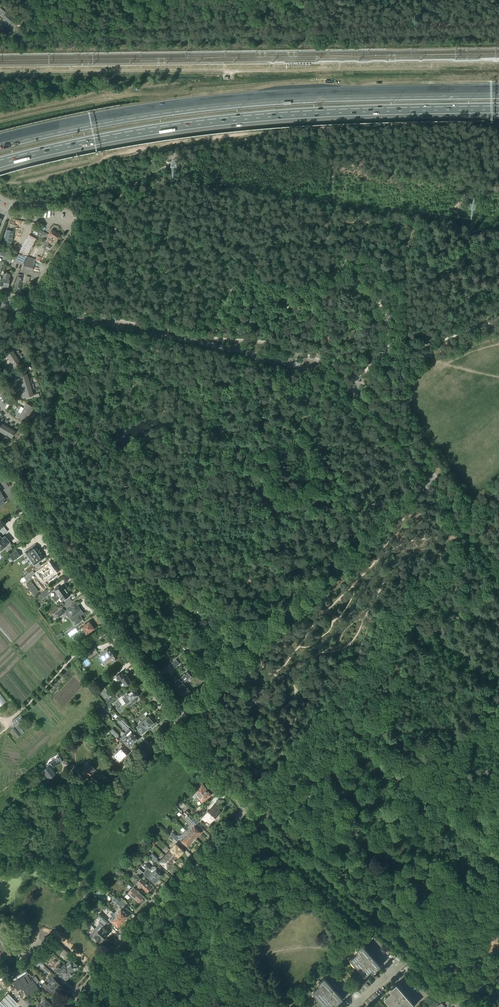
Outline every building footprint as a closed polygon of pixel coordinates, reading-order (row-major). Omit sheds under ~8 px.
[(2,17),(5,19),(9,24),(13,20),(1,8),(0,9),(0,15),(2,17)] [(10,246),(13,231),(6,230),(4,245),(10,246)] [(46,246),(52,239),(56,232),(52,230),(48,236),(50,237),(42,248),(45,249),(46,246)] [(56,241),(60,235),(56,232),(52,239),(49,242),(51,244),(54,240),(56,241)] [(26,257),(36,239),(29,235),(19,253),(26,257)] [(34,257),(38,249),(34,247),(30,255),(34,257)] [(23,264),(26,257),(18,254),(15,260),(23,264)] [(32,272),(33,266),(34,266),(35,260),(27,257),(25,260),(24,264),(22,269),(32,272)] [(9,360),(15,355),(12,350),(5,355),(9,360)] [(12,364),(18,360),(15,355),(9,360),(12,364)] [(15,369),(22,365),(18,360),(12,364),(15,369)] [(31,412),(33,407),(26,403),(23,408),(31,412)] [(28,417),(31,412),(23,408),(21,413),(28,417)] [(25,422),(28,417),(21,413),(18,418),(25,422)] [(6,436),(10,428),(6,426),(1,433),(6,436)] [(11,438),(15,431),(10,428),(6,436),(11,438)] [(1,550),(8,545),(7,545),(10,542),(6,537),(3,539),(1,537),(7,531),(3,526),(0,528),(0,534),(1,534),(0,535),(0,549),(1,550)] [(26,569),(29,574),(33,571),(35,569),(40,565),(38,563),(44,559),(37,548),(35,545),(25,552),(34,564),(32,565),(26,569)] [(13,561),(21,556),(17,551),(10,556),(13,561)] [(50,565),(38,573),(43,580),(54,572),(50,565)] [(33,571),(29,574),(24,577),(27,581),(29,579),(29,578),(35,574),(33,571)] [(59,589),(58,586),(54,589),(58,594),(53,598),(54,599),(57,597),(59,596),(66,591),(63,586),(59,589)] [(52,591),(50,588),(41,594),(43,598),(48,595),(48,594),(52,591)] [(70,596),(66,591),(59,596),(60,598),(63,601),(70,596)] [(72,607),(66,612),(70,617),(73,615),(75,619),(72,621),(75,625),(82,620),(80,616),(83,613),(80,609),(78,606),(77,606),(75,603),(71,606),(72,607)] [(58,618),(66,613),(63,608),(57,613),(55,614),(58,618)] [(91,631),(94,629),(89,622),(80,629),(82,631),(84,630),(87,634),(87,633),(88,634),(92,632),(91,631)] [(90,657),(98,652),(95,648),(87,653),(90,657)] [(109,650),(108,648),(99,654),(106,664),(111,661),(112,663),(116,661),(114,658),(115,658),(112,654),(109,650)] [(176,660),(170,665),(174,670),(180,664),(176,660)] [(179,678),(172,684),(177,690),(184,683),(191,677),(186,672),(180,677),(181,678),(180,679),(179,678)] [(119,681),(121,679),(124,677),(124,676),(122,673),(116,677),(116,678),(118,681),(119,681)] [(126,687),(132,683),(126,674),(124,676),(124,677),(121,679),(123,683),(125,686),(126,687)] [(184,698),(191,691),(184,683),(177,690),(184,698)] [(135,690),(122,698),(126,703),(125,704),(128,708),(134,704),(133,703),(136,701),(134,698),(138,695),(139,694),(137,692),(136,692),(135,690)] [(118,698),(121,696),(119,693),(116,695),(117,695),(114,697),(111,699),(113,702),(114,701),(116,700),(116,699),(118,697),(118,698)] [(144,713),(138,718),(140,720),(142,718),(143,720),(141,721),(142,723),(147,729),(151,726),(152,728),(156,725),(155,724),(156,723),(150,716),(147,718),(145,716),(146,716),(144,713)] [(16,737),(24,732),(19,727),(22,724),(21,723),(24,720),(20,715),(14,720),(15,722),(14,723),(14,726),(13,726),(14,727),(11,730),(16,737)] [(130,727),(123,720),(121,722),(128,729),(130,727)] [(147,729),(142,723),(137,727),(140,730),(138,732),(141,735),(143,734),(148,729),(147,729)] [(135,744),(125,734),(123,737),(124,737),(121,740),(119,737),(119,735),(113,729),(110,731),(120,742),(122,740),(129,748),(132,745),(132,746),(133,746),(135,744)] [(132,732),(129,729),(124,733),(125,734),(135,744),(137,742),(137,741),(136,741),(138,738),(132,732)] [(124,758),(128,754),(125,752),(126,751),(122,746),(117,751),(124,758)] [(120,762),(124,758),(117,751),(112,756),(116,761),(117,760),(120,762)] [(48,779),(57,772),(51,765),(54,761),(50,755),(39,764),(44,769),(42,771),(48,779)] [(77,772),(79,770),(73,763),(70,766),(77,772)] [(91,777),(93,775),(93,773),(92,772),(95,770),(89,763),(81,771),(87,778),(89,776),(89,777),(91,777)] [(207,790),(203,784),(200,786),(199,785),(194,788),(195,790),(194,790),(197,793),(193,796),(195,799),(197,797),(199,796),(207,790)] [(207,790),(199,796),(200,798),(203,802),(211,796),(207,790)] [(210,823),(221,812),(219,809),(220,808),(216,804),(202,818),(206,822),(207,821),(210,823)] [(27,818),(35,813),(31,808),(24,814),(27,818)] [(195,839),(198,835),(199,835),(200,834),(200,833),(201,832),(195,826),(197,824),(190,818),(188,821),(192,825),(186,831),(195,839)] [(190,844),(195,839),(186,831),(183,835),(185,837),(182,841),(182,842),(183,843),(184,843),(188,846),(189,846),(190,844)] [(177,842),(180,839),(173,833),(170,835),(177,842)] [(178,858),(184,852),(182,850),(182,849),(178,846),(180,845),(174,839),(172,841),(176,844),(170,850),(178,858)] [(178,858),(170,850),(165,856),(173,863),(173,864),(179,858),(178,858)] [(167,869),(173,863),(165,856),(159,862),(162,864),(165,867),(167,869)] [(152,868),(148,864),(145,866),(148,869),(159,879),(163,875),(157,869),(154,866),(152,868)] [(144,873),(139,868),(137,871),(142,876),(144,874),(149,878),(148,878),(155,884),(159,879),(148,869),(144,873)] [(152,888),(141,879),(134,887),(137,890),(141,886),(148,892),(152,888)] [(144,896),(137,890),(134,887),(127,894),(131,898),(133,896),(140,903),(143,900),(142,899),(144,896)] [(120,902),(114,897),(112,900),(115,903),(115,902),(122,908),(125,906),(120,902)] [(121,910),(120,908),(115,914),(123,922),(128,916),(126,914),(123,911),(121,910)] [(115,914),(112,912),(109,915),(111,916),(109,919),(111,921),(113,923),(116,925),(118,927),(123,922),(115,914)] [(100,913),(98,915),(108,924),(110,922),(110,921),(111,921),(109,919),(108,920),(100,913)] [(105,938),(109,934),(108,933),(109,932),(103,927),(107,923),(102,919),(99,922),(100,923),(95,928),(96,929),(105,938)] [(105,938),(96,929),(89,937),(92,940),(94,937),(100,942),(101,940),(102,941),(105,938)] [(3,933),(0,934),(0,959),(1,961),(11,955),(9,952),(14,949),(12,945),(11,946),(3,933)] [(374,972),(382,965),(364,944),(354,952),(356,954),(350,960),(365,977),(372,970),(374,972)] [(42,964),(45,961),(39,956),(37,959),(37,960),(39,961),(42,964)] [(70,959),(69,958),(67,960),(68,962),(66,965),(73,972),(78,966),(71,959),(70,959)] [(73,972),(66,965),(65,964),(62,967),(59,964),(54,969),(60,975),(59,976),(61,978),(62,976),(65,980),(73,972)] [(31,981),(27,974),(28,974),(25,968),(12,976),(16,981),(13,983),(17,990),(21,988),(22,990),(23,989),(34,983),(33,980),(31,981)] [(56,990),(60,985),(55,980),(55,979),(51,975),(48,978),(51,980),(49,983),(56,990)] [(340,1002),(345,998),(326,977),(317,985),(318,987),(312,992),(325,1006),(330,1006),(334,1003),(336,1005),(340,1002)] [(27,996),(38,989),(34,983),(23,989),(27,996)] [(47,985),(45,983),(44,983),(42,985),(46,989),(52,994),(56,990),(49,983),(47,985)] [(416,1004),(398,983),(390,990),(392,992),(384,999),(391,1006),(413,1006),(416,1004)] [(17,1003),(8,994),(0,1002),(0,1001),(0,1002),(0,1006),(13,1006),(17,1003)] [(51,1005),(44,998),(42,1000),(43,1001),(41,1004),(45,1006),(49,1006),(51,1005)]
